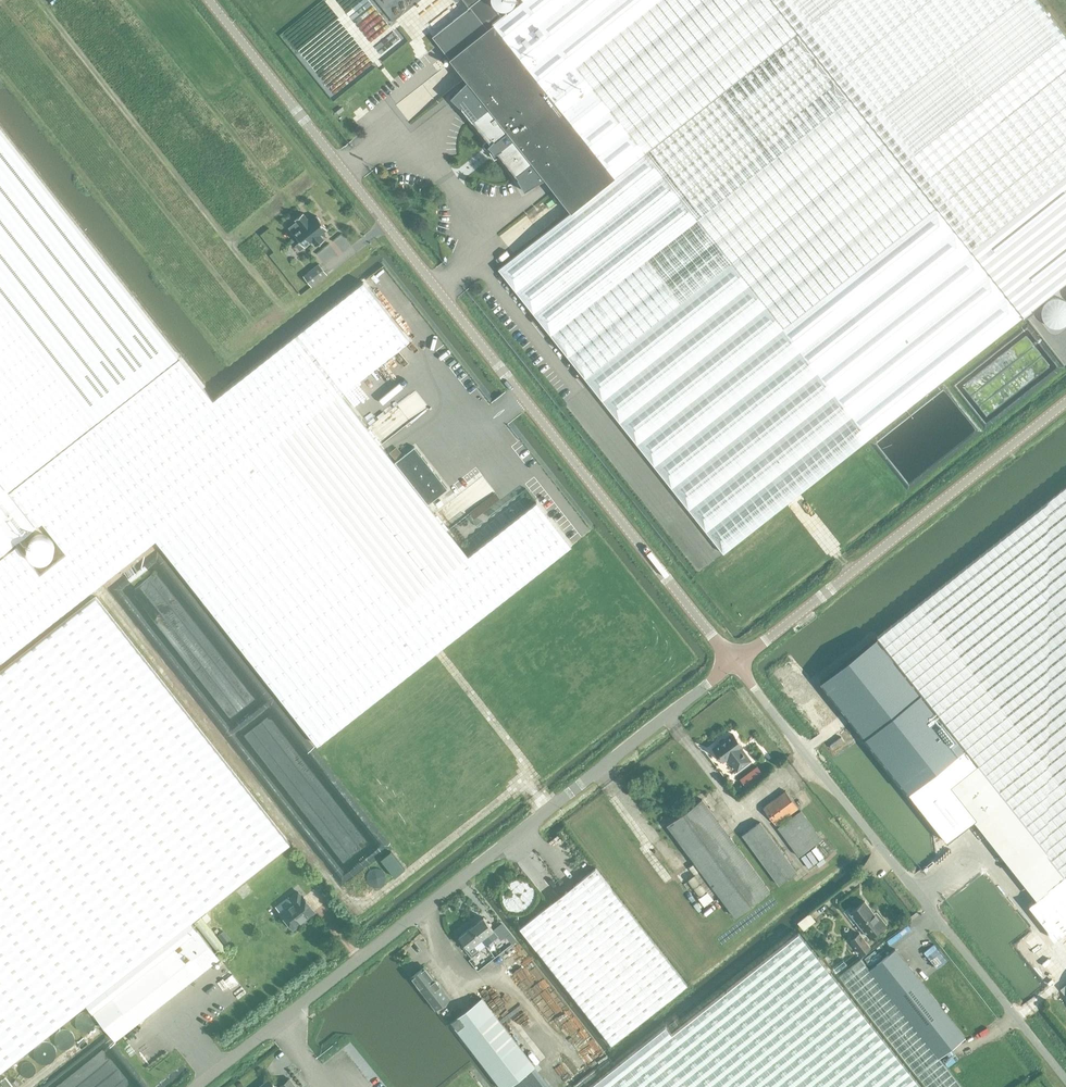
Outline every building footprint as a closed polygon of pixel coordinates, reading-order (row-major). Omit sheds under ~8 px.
[(1023,316),(773,0),(523,0),(500,18),(486,0),(464,0),(469,7),(432,36),(438,44),(451,60),(465,78),(467,80),(545,179),(555,191),(569,209),(571,211),(498,269),(723,553),(1023,316)] [(492,2),(493,4),(495,5),(497,7),(499,8),(501,8),(503,9),(506,8),(508,8),(510,7),(512,5),(513,3),(515,2),(515,0),(491,0),(492,2)] [(1023,316),(1024,318),(1034,310),(1032,308),(1065,281),(1065,36),(1037,0),(773,0),(1023,316)] [(467,80),(451,97),(461,107),(491,144),(492,145),(491,145),(491,146),(490,146),(490,147),(490,148),(490,149),(491,150),(492,151),(493,151),(494,151),(495,151),(496,151),(518,178),(517,179),(525,191),(545,179),(467,80)] [(14,543),(37,526),(8,489),(178,356),(0,129),(0,554),(14,543)] [(323,240),(319,235),(327,228),(317,216),(310,222),(303,213),(295,219),(302,227),(294,234),(300,241),(296,245),(300,250),(313,240),(317,246),(321,242),(323,240)] [(303,276),(311,286),(327,274),(319,263),(303,276)] [(1,660),(156,539),(317,744),(571,545),(537,501),(468,555),(428,504),(448,489),(415,446),(395,462),(341,394),(410,340),(364,281),(213,400),(178,356),(8,489),(37,526),(14,543),(0,554),(0,659),(1,660)] [(1029,327),(956,380),(959,384),(969,377),(972,381),(980,376),(985,383),(973,392),(988,414),(999,406),(1001,408),(1058,367),(1029,327)] [(979,765),(1065,874),(1065,487),(877,636),(979,765)] [(0,671),(0,1071),(86,1004),(92,1012),(197,929),(191,921),(290,843),(95,596),(0,671)] [(880,719),(905,697),(894,685),(869,706),(880,719)] [(741,748),(742,746),(733,733),(726,739),(724,737),(722,737),(719,739),(719,741),(720,743),(713,748),(723,761),(728,758),(737,770),(750,760),(741,748)] [(841,736),(830,745),(832,748),(844,740),(841,736)] [(979,765),(978,764),(950,785),(1005,854),(1005,853),(1039,896),(1065,875),(1065,874),(979,765)] [(756,765),(739,778),(746,786),(763,773),(756,765)] [(775,824),(797,807),(785,790),(762,807),(775,824)] [(735,916),(769,891),(702,799),(667,825),(700,869),(717,891),(735,916)] [(821,839),(807,820),(800,810),(777,827),(799,856),(821,839)] [(778,884),(796,871),(760,822),(742,835),(778,884)] [(595,868),(520,927),(612,1044),(688,984),(595,868)] [(700,869),(695,874),(711,895),(717,891),(700,869)] [(1039,896),(1029,905),(1056,940),(1065,932),(1065,875),(1039,896)] [(285,922),(288,925),(290,925),(292,928),(315,910),(303,896),(302,896),(298,891),(290,898),(294,903),(281,913),(286,919),(285,922)] [(869,937),(885,924),(879,916),(876,919),(873,916),(874,914),(863,901),(849,913),(869,937)] [(799,919),(804,926),(814,919),(809,912),(799,919)] [(484,917),(471,926),(481,939),(488,934),(493,941),(499,936),(494,930),(484,917)] [(481,939),(471,926),(459,936),(464,943),(462,944),(472,957),(480,951),(475,944),(481,939)] [(197,929),(92,1012),(114,1040),(134,1024),(219,957),(197,929)] [(224,930),(217,936),(224,944),(231,938),(224,930)] [(510,932),(506,935),(512,943),(516,940),(510,932)] [(588,1086),(922,1086),(798,932),(671,1034),(665,1026),(588,1086)] [(860,954),(869,947),(858,933),(849,941),(860,954)] [(1042,945),(1035,951),(1043,960),(1053,952),(1037,933),(1028,940),(1030,943),(1036,938),(1042,945)] [(847,942),(826,959),(926,1086),(962,1086),(938,1057),(965,1036),(895,948),(869,969),(847,942)] [(424,966),(411,976),(436,1007),(449,997),(439,985),(439,984),(435,979),(424,966)] [(501,1086),(550,1086),(534,1066),(481,997),(451,1021),(501,1086)] [(451,1011),(447,1014),(451,1019),(456,1015),(454,1011),(451,1011)] [(1,1081),(6,1086),(13,1086),(5,1077),(1,1081)] [(269,1078),(258,1086),(277,1086),(269,1078)] [(290,1078),(280,1085),(282,1086),(297,1086),(290,1078)]
